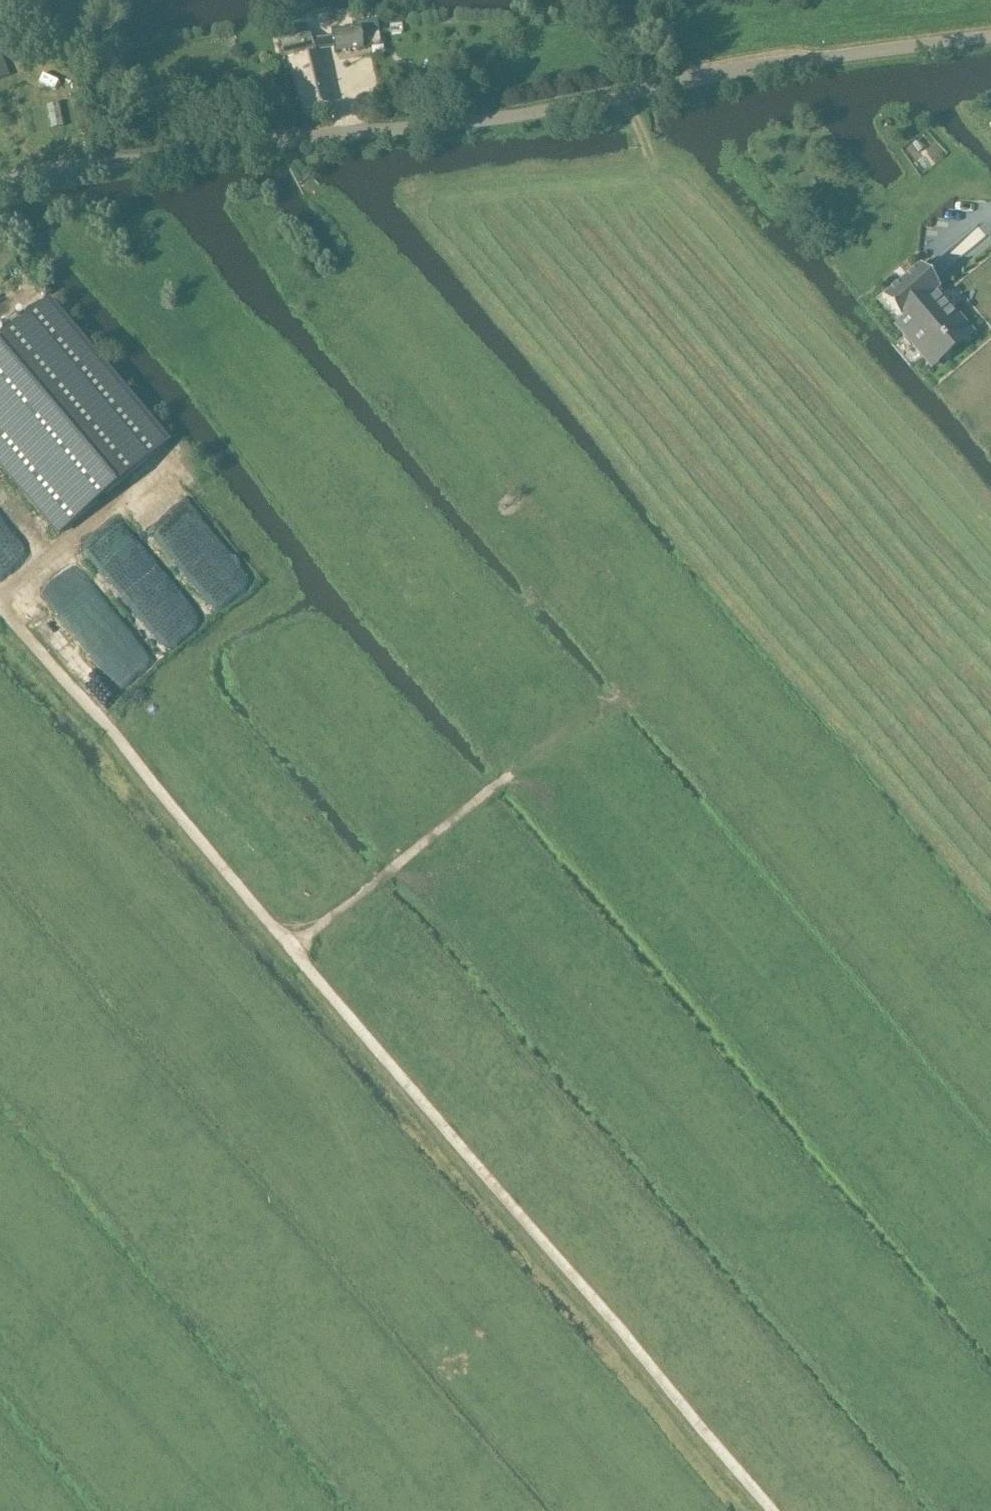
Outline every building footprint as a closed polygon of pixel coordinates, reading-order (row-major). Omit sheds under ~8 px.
[(361,35),(379,32),(378,20),(360,23),(361,28),(333,32),(336,52),(363,48),(361,35)] [(306,109),(331,102),(318,53),(315,53),(310,34),(281,42),(285,57),(295,55),(296,60),(293,60),(306,109)] [(433,85),(423,86),(425,98),(435,97),(433,85)] [(915,255),(867,293),(880,307),(875,311),(906,349),(956,310),(923,275),(927,270),(915,255)] [(59,534),(167,443),(47,302),(0,341),(0,464),(59,534)]
